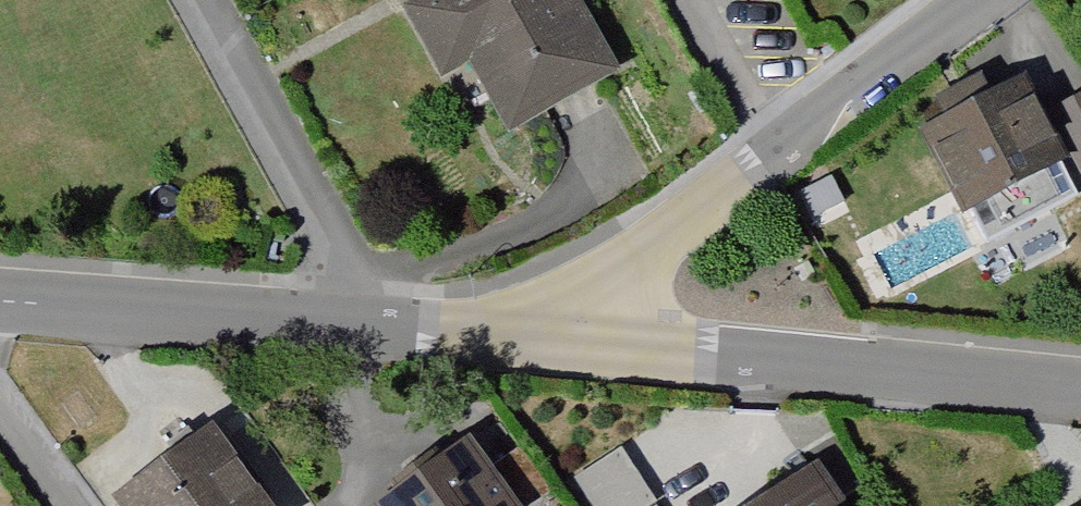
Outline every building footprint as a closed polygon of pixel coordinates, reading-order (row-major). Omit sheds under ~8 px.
[(391,18),(428,85),(458,68),(495,135),(596,80),(552,0),(424,0),(391,18)] [(1023,72),(921,125),(965,208),(1067,156),(1023,72)] [(1050,107),(1080,167),(1080,92),(1050,107)] [(195,433),(102,496),(109,505),(245,505),(195,433)] [(572,474),(593,505),(662,505),(620,442),(572,474)] [(378,505),(492,505),(451,451),(378,505)] [(749,505),(806,505),(789,480),(749,505)]
